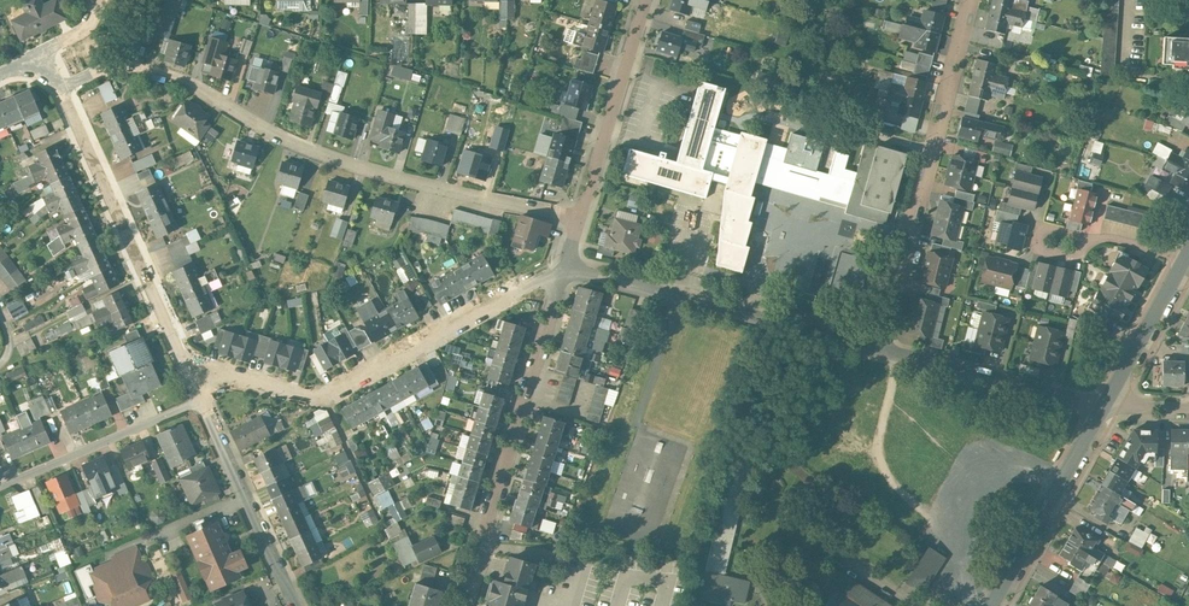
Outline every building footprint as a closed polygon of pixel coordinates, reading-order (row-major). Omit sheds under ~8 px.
[(23,3),(24,6),(25,6),(27,9),(23,10),(25,13),(27,11),(29,15),(13,23),(22,41),(66,19),(57,1),(44,8),(40,0),(29,0),(23,3)] [(162,12),(177,17),(183,0),(166,0),(162,12)] [(363,10),(370,11),(371,0),(363,0),(363,10)] [(597,0),(590,24),(609,29),(616,6),(597,0)] [(707,0),(672,0),(669,8),(689,14),(692,4),(706,8),(709,0),(707,0)] [(990,10),(1024,18),(1025,18),(1028,5),(1029,0),(1028,0),(1019,0),(1019,1),(1016,0),(1015,4),(1013,3),(1014,0),(993,0),(990,10)] [(1100,75),(1114,76),(1119,0),(1105,0),(1100,75)] [(416,4),(408,4),(408,21),(405,21),(405,34),(415,34),(416,4)] [(423,4),(416,4),(415,34),(426,34),(427,11),(423,11),(423,4)] [(1040,8),(1028,5),(1025,18),(1033,20),(1039,22),(1041,14),(1039,13),(1040,8)] [(945,14),(925,9),(923,19),(908,16),(907,19),(899,17),(898,22),(903,23),(940,33),(945,14)] [(990,10),(985,28),(1005,33),(1008,23),(1022,27),(1024,18),(990,10)] [(228,28),(230,20),(222,18),(219,26),(228,28)] [(1025,18),(1024,18),(1022,27),(1030,29),(1033,20),(1025,18)] [(700,25),(685,21),(683,29),(697,33),(700,25)] [(940,33),(903,23),(901,32),(917,36),(915,46),(935,51),(940,33)] [(609,29),(590,24),(586,35),(576,32),(573,44),(602,53),(609,29)] [(697,33),(683,29),(681,39),(682,39),(681,39),(695,43),(694,47),(701,49),(704,36),(704,35),(704,36),(697,34),(697,33)] [(154,35),(143,31),(140,40),(151,44),(154,35)] [(681,39),(661,33),(656,52),(676,58),(679,48),(693,52),(694,47),(695,43),(681,39),(682,39),(681,39)] [(1188,54),(1188,39),(1163,38),(1162,53),(1188,54)] [(227,43),(211,39),(204,62),(215,66),(212,75),(230,81),(236,61),(232,59),(223,56),(227,43)] [(253,42),(244,39),(239,53),(248,56),(253,42)] [(186,46),(172,42),(166,63),(184,68),(190,48),(186,47),(186,46)] [(599,56),(584,51),(581,59),(576,58),(573,68),(593,74),(599,56)] [(934,55),(919,51),(917,62),(931,65),(932,65),(934,55)] [(1162,53),(1162,64),(1172,64),(1172,68),(1188,69),(1188,54),(1162,53)] [(292,60),(284,58),(280,70),(288,73),(292,60)] [(385,65),(366,59),(364,64),(376,69),(383,72),(385,65)] [(998,64),(978,59),(974,77),(1007,86),(1009,78),(995,74),(998,64)] [(931,65),(917,62),(914,72),(929,75),(931,65)] [(412,71),(388,64),(385,73),(409,80),(412,71)] [(279,74),(261,68),(255,89),(272,95),(279,74)] [(928,81),(908,76),(906,85),(892,82),(894,74),(882,71),(878,88),(890,91),(924,99),(928,81)] [(346,78),(337,75),(334,85),(342,88),(343,88),(346,78)] [(1007,86),(974,77),(969,95),(980,98),(988,100),(991,90),(1005,94),(1007,86)] [(109,81),(98,87),(101,92),(112,87),(109,81)] [(334,85),(324,81),(319,95),(320,95),(319,99),(328,102),(334,85)] [(592,86),(572,81),(565,104),(578,108),(585,110),(592,86)] [(787,150),(713,128),(725,89),(700,82),(676,163),(630,150),(623,174),(704,198),(701,210),(700,210),(700,211),(720,217),(720,216),(722,216),(717,265),(741,272),(748,248),(744,247),(751,223),(747,222),(753,198),(749,197),(756,176),(829,197),(830,197),(838,200),(840,200),(848,202),(854,183),(816,172),(824,143),(791,134),(787,150)] [(342,88),(334,85),(328,102),(336,105),(342,88)] [(112,87),(101,92),(103,98),(115,93),(112,87)] [(319,95),(297,87),(293,100),(296,101),(289,121),(308,128),(314,108),(316,108),(319,99),(320,95),(319,95)] [(30,91),(14,98),(23,118),(39,111),(30,91)] [(924,99),(890,91),(888,96),(903,100),(900,110),(920,115),(924,99)] [(492,96),(478,92),(477,96),(484,98),(499,103),(500,99),(492,96)] [(115,93),(103,98),(106,103),(117,98),(115,93)] [(980,98),(969,95),(965,110),(976,113),(980,98)] [(14,98),(0,104),(0,107),(8,125),(23,118),(14,98)] [(197,108),(187,102),(175,119),(188,128),(189,127),(196,132),(197,132),(204,122),(208,116),(201,111),(200,107),(197,108)] [(578,108),(565,104),(562,103),(561,106),(554,104),(551,113),(564,117),(574,120),(578,108)] [(122,114),(119,106),(102,114),(112,136),(132,127),(142,123),(147,120),(143,111),(133,115),(131,118),(128,119),(125,112),(122,114)] [(0,107),(0,129),(8,125),(0,107)] [(354,117),(340,113),(332,111),(326,131),(334,133),(333,134),(352,139),(358,119),(354,118),(354,117)] [(395,116),(379,111),(372,135),(383,138),(386,127),(391,128),(395,116)] [(465,119),(450,114),(445,131),(461,135),(465,119)] [(1182,121),(1171,116),(1167,123),(1182,131),(1186,125),(1186,124),(1181,122),(1182,121)] [(574,120),(564,117),(559,134),(576,139),(581,122),(574,120)] [(982,123),(963,118),(958,136),(977,141),(980,132),(985,133),(985,135),(996,138),(1000,139),(1004,137),(1005,132),(1003,129),(999,128),(999,127),(982,123)] [(204,122),(197,132),(196,132),(193,136),(200,141),(211,126),(204,122)] [(142,123),(132,127),(136,135),(146,131),(142,123)] [(46,124),(37,128),(36,124),(28,127),(34,140),(50,133),(46,124)] [(132,127),(112,136),(122,159),(139,151),(136,144),(139,142),(136,135),(132,127)] [(391,128),(386,127),(383,138),(380,148),(398,153),(404,133),(400,132),(401,131),(391,128)] [(509,130),(501,128),(497,141),(505,143),(509,130)] [(559,134),(555,133),(548,157),(569,164),(576,139),(559,134)] [(443,144),(429,139),(422,160),(441,166),(447,146),(443,144)] [(1090,150),(1098,153),(1101,142),(1093,139),(1090,150)] [(1012,146),(996,141),(993,151),(1010,155),(1012,146)] [(258,148),(238,142),(232,160),(239,162),(253,167),(257,152),(258,148)] [(907,154),(865,143),(854,183),(848,202),(845,213),(885,225),(888,213),(890,213),(907,154)] [(55,146),(38,154),(42,164),(37,163),(29,166),(33,175),(62,161),(55,146)] [(158,150),(144,157),(145,160),(148,166),(148,167),(163,160),(158,150)] [(473,153),(464,150),(460,164),(468,167),(473,153)] [(1188,150),(1184,159),(1171,152),(1167,160),(1188,172),(1188,150)] [(190,151),(171,160),(175,168),(194,159),(190,151)] [(487,157),(473,153),(468,167),(466,173),(484,179),(490,159),(486,158),(487,157)] [(977,161),(953,155),(949,170),(974,176),(977,161)] [(569,164),(548,157),(541,181),(562,187),(569,164)] [(145,160),(133,165),(136,171),(148,166),(145,160)] [(1167,160),(1163,167),(1176,174),(1171,183),(1188,192),(1188,172),(1167,160)] [(62,161),(33,175),(36,183),(44,179),(47,174),(52,185),(69,177),(62,161)] [(253,167),(239,162),(238,164),(239,164),(237,170),(250,174),(252,168),(253,168),(253,167)] [(301,169),(281,162),(275,180),(297,187),(301,173),(300,173),(301,169)] [(1032,167),(1016,163),(1014,171),(1016,172),(1030,175),(1032,167)] [(149,169),(137,174),(140,181),(152,175),(149,169)] [(974,176),(949,170),(945,184),(970,191),(974,176)] [(1030,175),(1016,172),(1012,188),(1037,194),(1039,187),(1041,178),(1030,175)] [(33,175),(14,183),(19,194),(31,189),(30,186),(44,180),(44,179),(36,183),(33,175)] [(1151,176),(1144,189),(1148,191),(1150,188),(1165,196),(1170,187),(1151,176)] [(69,177),(52,185),(56,195),(51,194),(43,198),(46,205),(47,206),(76,192),(69,177)] [(1092,184),(1078,180),(1076,189),(1078,190),(1090,192),(1092,184)] [(349,187),(328,181),(323,200),(344,206),(348,192),(347,192),(349,187)] [(158,193),(154,185),(138,193),(148,215),(168,206),(161,192),(158,193)] [(1037,194),(1012,188),(1008,203),(1008,204),(1022,207),(1033,210),(1035,203),(1037,194)] [(975,195),(956,190),(954,197),(973,202),(975,195)] [(1090,192),(1078,190),(1075,205),(1093,210),(1094,209),(1093,209),(1095,203),(1095,202),(1097,195),(1097,194),(1090,192)] [(309,195),(300,191),(293,208),(303,211),(309,195)] [(76,192),(47,206),(50,213),(58,210),(60,205),(65,216),(83,208),(76,192)] [(395,204),(375,197),(369,216),(376,218),(390,222),(391,222),(395,208),(394,208),(395,204)] [(973,202),(954,197),(952,205),(963,208),(972,210),(974,202),(973,202)] [(43,198),(31,206),(36,214),(46,205),(43,198)] [(1008,203),(1001,201),(998,210),(1018,215),(1020,216),(1022,207),(1008,204),(1008,203)] [(952,205),(941,202),(937,218),(959,224),(963,208),(952,205)] [(1093,210),(1075,205),(1071,220),(1082,223),(1090,225),(1090,224),(1089,224),(1091,217),(1092,217),(1091,217),(1093,210)] [(1128,210),(1107,205),(1104,219),(1124,224),(1128,210)] [(168,206),(148,215),(158,238),(175,230),(171,223),(174,221),(168,206)] [(493,218),(455,207),(451,223),(489,234),(493,218)] [(83,208),(65,216),(70,226),(64,225),(57,228),(60,236),(90,223),(83,208)] [(998,210),(997,210),(994,221),(1001,223),(1012,225),(1013,224),(1012,223),(1012,222),(1016,223),(1018,215),(998,210)] [(1148,215),(1128,210),(1124,224),(1144,229),(1148,215)] [(450,224),(434,220),(411,215),(408,229),(431,234),(447,238),(450,224)] [(531,219),(521,216),(513,241),(523,244),(522,247),(523,247),(532,250),(537,233),(547,236),(551,224),(532,218),(531,219)] [(390,222),(376,218),(373,226),(388,230),(390,222)] [(501,220),(493,218),(489,234),(496,236),(501,220)] [(959,224),(937,218),(933,234),(944,237),(954,240),(955,239),(959,224)] [(640,225),(616,219),(609,247),(614,249),(633,253),(640,225)] [(1082,223),(1071,220),(1068,219),(1066,228),(1080,231),(1082,223)] [(348,223),(341,221),(338,230),(333,228),(331,235),(342,239),(348,223)] [(1016,223),(1012,222),(1012,223),(1013,224),(1012,225),(1001,223),(997,241),(1007,244),(1007,246),(1006,246),(1006,247),(1021,251),(1025,232),(1023,232),(1025,225),(1016,223)] [(90,223),(60,236),(64,245),(72,241),(74,235),(79,246),(97,238),(90,223)] [(187,236),(166,245),(170,253),(185,246),(199,240),(195,229),(186,233),(187,236)] [(964,242),(955,239),(954,240),(944,237),(942,245),(951,248),(961,250),(964,242)] [(97,238),(79,246),(84,257),(78,255),(70,259),(74,267),(104,253),(97,238)] [(942,245),(932,243),(930,252),(949,257),(951,248),(942,245)] [(609,247),(599,244),(597,253),(612,257),(614,249),(609,247)] [(185,246),(170,253),(173,262),(189,255),(185,246)] [(930,252),(928,252),(924,267),(949,273),(953,258),(949,257),(930,252)] [(104,253),(74,267),(78,276),(86,272),(88,268),(92,277),(110,268),(104,253)] [(0,265),(0,274),(1,275),(14,264),(9,257),(0,265)] [(258,257),(250,260),(252,265),(261,262),(258,257)] [(1002,261),(987,257),(981,281),(996,285),(1002,261)] [(1122,262),(1116,259),(1110,270),(1109,270),(1109,271),(1110,272),(1108,275),(1107,275),(1107,276),(1102,286),(1101,286),(1101,287),(1100,290),(1099,290),(1098,290),(1099,290),(1092,302),(1091,302),(1088,308),(1095,311),(1102,315),(1102,316),(1103,315),(1108,318),(1108,319),(1109,318),(1118,323),(1118,322),(1127,306),(1128,306),(1127,305),(1130,300),(1130,299),(1133,293),(1134,292),(1137,286),(1138,287),(1138,286),(1147,270),(1148,269),(1139,264),(1138,263),(1138,264),(1133,261),(1133,260),(1132,260),(1132,261),(1125,257),(1122,262)] [(484,258),(477,262),(475,259),(461,267),(472,287),(494,274),(484,258)] [(335,259),(331,271),(336,273),(340,261),(335,259)] [(1017,265),(1002,261),(996,285),(1011,289),(1012,285),(1016,266),(1017,265)] [(1047,265),(1040,263),(1037,272),(1033,289),(1050,293),(1056,267),(1047,265)] [(14,264),(1,275),(4,280),(18,269),(14,264)] [(197,271),(194,272),(190,264),(173,272),(183,294),(203,285),(219,279),(214,268),(206,272),(203,277),(200,278),(197,271)] [(1023,268),(1016,266),(1012,285),(1018,287),(1023,268)] [(461,267),(440,280),(450,299),(472,287),(461,267)] [(949,273),(924,267),(920,281),(945,288),(949,273)] [(1065,270),(1056,267),(1050,293),(1066,297),(1068,290),(1071,276),(1072,272),(1065,270)] [(110,268),(92,277),(96,285),(85,290),(89,298),(100,293),(118,284),(111,268),(110,268)] [(1030,270),(1023,268),(1018,287),(1019,287),(1025,288),(1025,289),(1026,289),(1026,287),(1030,271),(1030,270)] [(18,269),(4,280),(8,284),(21,274),(18,269)] [(1037,272),(1030,271),(1026,287),(1033,289),(1037,272)] [(21,274),(8,284),(13,291),(26,281),(21,274)] [(1079,278),(1071,276),(1068,290),(1076,292),(1079,278)] [(303,279),(293,282),(295,288),(305,286),(303,279)] [(450,299),(440,280),(430,285),(441,304),(449,299),(450,299)] [(941,289),(922,284),(920,291),(929,294),(939,296),(941,289)] [(203,285),(183,294),(194,317),(211,309),(207,302),(210,300),(203,285)] [(576,299),(598,305),(601,295),(580,288),(576,299)] [(121,291),(103,299),(107,309),(102,309),(93,313),(96,321),(128,307),(121,291)] [(939,296),(929,294),(927,302),(938,304),(938,305),(947,307),(949,299),(939,296)] [(71,305),(79,301),(76,295),(67,300),(71,305)] [(425,295),(413,301),(420,313),(432,306),(425,295)] [(20,298),(6,304),(12,318),(26,311),(20,298)] [(598,305),(576,299),(573,309),(575,309),(595,315),(598,305)] [(927,302),(916,299),(912,315),(934,320),(938,305),(938,304),(927,302)] [(402,305),(400,302),(386,310),(396,328),(417,317),(409,301),(402,305)] [(997,306),(978,301),(976,308),(995,313),(997,306)] [(82,304),(67,311),(71,318),(86,311),(82,304)] [(128,307),(96,321),(97,324),(100,329),(110,325),(113,321),(117,331),(135,323),(128,307)] [(595,315),(575,309),(571,319),(597,327),(608,330),(611,320),(595,315)] [(642,312),(632,309),(627,324),(637,327),(642,312)] [(386,310),(372,318),(374,321),(366,325),(375,341),(396,328),(386,310)] [(1008,319),(984,312),(980,329),(1004,335),(1008,319)] [(210,314),(195,321),(201,334),(216,327),(210,314)] [(934,320),(912,315),(908,331),(919,334),(930,337),(930,336),(934,320)] [(42,316),(23,326),(26,332),(45,322),(42,316)] [(81,317),(74,320),(78,329),(85,325),(81,317)] [(571,319),(570,319),(567,329),(588,336),(589,331),(595,333),(597,327),(571,319)] [(525,327),(505,321),(501,336),(521,342),(525,327)] [(1114,329),(1101,322),(1098,329),(1110,336),(1114,329)] [(1185,322),(1177,336),(1188,337),(1188,324),(1185,322)] [(97,324),(85,330),(89,339),(102,334),(100,329),(97,324)] [(958,324),(956,337),(966,339),(969,326),(958,324)] [(1076,325),(1068,324),(1065,337),(1072,339),(1076,325)] [(1063,333),(1039,326),(1035,343),(1059,349),(1063,333)] [(356,346),(346,327),(339,331),(342,335),(350,350),(356,346)] [(220,328),(214,347),(221,349),(226,332),(227,332),(227,331),(220,328)] [(125,382),(155,369),(152,363),(151,363),(149,357),(150,357),(137,329),(125,335),(129,344),(111,352),(125,382)] [(588,336),(567,329),(564,340),(565,340),(591,348),(592,342),(587,341),(588,336)] [(1004,335),(980,329),(976,344),(976,345),(986,348),(1000,351),(1004,335)] [(606,334),(598,331),(596,338),(604,340),(606,334)] [(80,332),(74,334),(78,344),(84,341),(80,332)] [(227,332),(226,332),(221,349),(220,352),(235,357),(241,336),(227,332)] [(614,335),(606,333),(606,334),(604,340),(612,343),(614,335)] [(258,334),(256,341),(252,355),(259,357),(265,336),(258,334)] [(944,340),(930,336),(930,337),(919,334),(917,343),(941,349),(944,340)] [(342,335),(328,343),(339,362),(353,354),(350,350),(342,335)] [(256,341),(241,336),(235,357),(250,362),(252,355),(256,341)] [(273,339),(265,336),(259,357),(266,359),(271,341),(272,341),(273,339)] [(521,342),(501,336),(497,350),(517,356),(521,342)] [(31,338),(17,345),(23,356),(37,349),(31,338)] [(604,340),(596,338),(594,345),(602,348),(604,340)] [(591,348),(565,340),(562,351),(589,359),(591,352),(592,352),(593,349),(591,348)] [(272,341),(271,341),(266,359),(265,361),(280,366),(286,346),(272,341)] [(976,344),(965,342),(963,349),(984,355),(986,348),(976,345),(976,344)] [(328,343),(315,350),(316,353),(325,369),(326,369),(339,362),(328,343)] [(1059,349),(1035,343),(1031,359),(1055,365),(1059,349)] [(1175,344),(1174,353),(1188,355),(1188,346),(1175,344)] [(301,350),(286,346),(280,366),(295,371),(296,369),(301,350)] [(309,350),(302,348),(301,350),(296,369),(302,371),(309,350)] [(517,356),(497,350),(496,351),(489,348),(486,356),(494,359),(492,364),(512,370),(517,356)] [(589,359),(562,351),(559,361),(586,369),(587,369),(588,369),(591,359),(589,359)] [(592,352),(591,352),(589,359),(591,359),(598,361),(600,355),(592,352)] [(325,369),(316,353),(310,356),(320,375),(327,371),(326,369),(325,369)] [(586,369),(559,361),(556,372),(565,374),(577,378),(583,380),(585,373),(586,369)] [(1184,362),(1164,361),(1163,384),(1184,384),(1184,362)] [(426,362),(418,366),(428,386),(429,388),(438,383),(426,362)] [(459,366),(451,364),(448,374),(456,376),(459,366)] [(512,370),(492,364),(488,378),(508,384),(512,370)] [(1040,369),(1026,365),(1024,373),(1038,376),(1040,369)] [(418,366),(404,374),(415,394),(428,386),(418,366)] [(24,368),(8,375),(10,381),(26,374),(24,368)] [(155,369),(125,382),(130,393),(116,400),(121,412),(145,401),(143,395),(163,386),(155,369)] [(104,373),(87,380),(92,394),(110,386),(104,373)] [(593,375),(585,373),(583,380),(591,382),(593,375)] [(404,374),(392,381),(402,401),(415,394),(404,374)] [(577,378),(565,374),(557,401),(569,405),(577,378)] [(452,391),(455,377),(448,375),(444,388),(452,391)] [(604,379),(593,375),(591,382),(602,385),(604,379)] [(392,381),(380,388),(390,407),(402,401),(392,381)] [(597,385),(587,419),(599,423),(610,388),(597,385)] [(380,388),(367,395),(377,415),(390,407),(380,388)] [(504,398),(484,392),(480,406),(500,412),(504,398)] [(102,394),(81,403),(90,424),(91,424),(90,422),(103,416),(103,418),(111,415),(102,394)] [(42,395),(30,400),(28,406),(35,420),(37,420),(40,419),(40,418),(50,413),(44,399),(42,395)] [(367,395),(353,403),(364,422),(377,415),(367,395)] [(443,395),(441,401),(451,404),(453,398),(443,395)] [(56,410),(50,397),(44,399),(50,413),(56,410)] [(81,403),(60,412),(69,433),(77,430),(76,428),(88,422),(89,424),(90,424),(81,403)] [(353,403),(341,410),(352,429),(364,422),(353,403)] [(500,412),(480,406),(478,411),(473,410),(471,418),(475,420),(495,426),(500,412)] [(261,416),(230,432),(240,450),(271,434),(267,426),(261,416)] [(329,416),(317,422),(323,432),(334,426),(329,416)] [(565,422),(543,416),(543,417),(540,429),(560,436),(564,424),(565,424),(565,422)] [(495,426),(475,420),(471,434),(491,440),(495,426)] [(40,422),(22,430),(31,451),(33,450),(40,447),(49,443),(40,422)] [(278,431),(273,423),(267,426),(271,434),(278,431)] [(182,425),(161,434),(170,454),(167,455),(172,468),(187,461),(187,460),(195,457),(189,444),(190,443),(182,425)] [(560,436),(540,429),(536,442),(557,448),(560,436)] [(22,430),(3,438),(12,459),(21,455),(21,456),(28,453),(28,452),(31,451),(22,430)] [(1156,430),(1133,430),(1116,458),(1134,469),(1139,463),(1143,465),(1148,456),(1155,457),(1156,430)] [(1188,430),(1172,430),(1171,466),(1188,466),(1188,453),(1188,430)] [(427,451),(434,452),(436,435),(429,434),(427,451)] [(491,440),(471,434),(467,448),(487,454),(491,440)] [(359,449),(353,437),(347,440),(353,451),(359,449)] [(142,441),(133,445),(133,447),(121,452),(128,469),(140,463),(141,466),(151,462),(142,441)] [(392,441),(382,447),(390,460),(399,454),(392,441)] [(557,448),(536,442),(532,454),(553,461),(557,448)] [(281,447),(274,450),(278,460),(283,458),(285,462),(287,461),(281,447)] [(487,454),(467,448),(463,462),(483,468),(487,454)] [(274,450),(255,459),(261,472),(285,462),(283,458),(278,460),(274,450)] [(749,582),(724,576),(753,455),(734,450),(699,598),(730,605),(731,600),(744,603),(749,582)] [(553,461),(532,454),(528,467),(549,473),(553,461)] [(112,477),(104,458),(83,467),(96,498),(117,489),(112,477)] [(1134,469),(1116,458),(1109,470),(1127,481),(1134,469)] [(161,461),(153,464),(159,478),(167,475),(161,461)] [(204,462),(189,469),(192,476),(207,469),(204,462)] [(285,462),(261,472),(267,485),(286,477),(282,468),(286,465),(285,462)] [(483,468),(463,462),(459,475),(479,481),(483,468)] [(549,473),(528,467),(524,479),(545,486),(549,473)] [(192,476),(183,480),(190,497),(192,497),(199,500),(200,501),(204,499),(217,494),(207,469),(192,476)] [(1127,481),(1109,470),(1100,484),(1118,495),(1127,481)] [(388,472),(370,483),(377,495),(395,485),(388,472)] [(479,481),(459,475),(458,476),(456,485),(454,489),(474,495),(479,481)] [(66,476),(48,483),(60,511),(78,504),(66,476)] [(286,477),(267,485),(273,499),(297,488),(295,484),(290,487),(286,477)] [(524,479),(523,479),(520,490),(547,498),(549,491),(550,492),(552,488),(545,486),(524,479)] [(361,483),(352,488),(355,493),(359,492),(364,489),(361,483)] [(1118,495),(1100,484),(1087,506),(1091,508),(1088,512),(1106,523),(1118,504),(1122,497),(1118,495)] [(39,486),(32,489),(38,503),(44,500),(39,486)] [(96,503),(90,488),(83,491),(89,507),(96,503)] [(297,488),(273,499),(277,506),(274,507),(277,513),(298,504),(293,494),(298,492),(297,488)] [(474,495),(454,489),(450,504),(470,510),(474,495)] [(29,490),(21,494),(24,500),(17,503),(20,510),(27,507),(35,504),(29,490)] [(547,498),(520,490),(517,500),(543,508),(545,508),(546,505),(545,504),(547,498)] [(550,492),(549,491),(547,498),(556,500),(558,494),(550,492)] [(217,494),(204,499),(206,506),(220,500),(217,494)] [(386,508),(379,494),(374,497),(381,511),(386,508)] [(566,496),(558,494),(556,500),(563,503),(564,503),(566,496)] [(442,501),(428,497),(426,504),(439,508),(442,501)] [(1135,505),(1122,497),(1118,504),(1131,512),(1135,505)] [(556,500),(547,498),(545,504),(546,505),(554,507),(554,506),(556,500)] [(44,500),(38,503),(43,514),(49,511),(44,500)] [(517,500),(516,500),(513,510),(534,516),(535,512),(541,514),(543,508),(517,500)] [(35,504),(27,507),(31,518),(40,514),(35,504)] [(298,504),(277,513),(280,519),(282,518),(285,525),(309,514),(307,511),(302,514),(298,504)] [(1143,509),(1135,505),(1131,512),(1139,516),(1143,509)] [(159,510),(154,512),(151,517),(153,521),(158,524),(163,522),(165,517),(163,512),(159,510)] [(513,510),(509,521),(530,528),(537,529),(539,522),(532,521),(534,516),(513,510)] [(309,514),(285,525),(292,539),(310,530),(305,520),(310,518),(309,514)] [(47,515),(35,521),(40,530),(51,525),(47,515)] [(465,518),(453,515),(450,524),(462,528),(465,518)] [(395,517),(385,522),(388,527),(398,521),(395,517)] [(556,523),(543,519),(539,530),(552,534),(556,523)] [(398,522),(387,528),(385,529),(392,544),(393,543),(398,553),(413,546),(405,528),(402,530),(398,522)] [(217,523),(188,536),(200,562),(198,563),(205,578),(206,578),(212,590),(234,580),(231,573),(247,566),(241,551),(231,555),(225,541),(227,535),(222,533),(217,523)] [(1091,532),(1080,526),(1078,529),(1074,527),(1067,541),(1100,560),(1104,554),(1092,547),(1095,542),(1098,543),(1100,540),(1090,535),(1091,532)] [(1143,530),(1136,526),(1128,540),(1141,547),(1148,533),(1143,530)] [(526,534),(512,529),(510,536),(524,540),(526,534)] [(310,530),(292,539),(297,551),(315,543),(321,541),(319,538),(314,540),(310,530)] [(0,538),(0,547),(8,544),(13,542),(9,534),(0,538)] [(413,546),(419,559),(420,562),(442,552),(435,536),(413,546)] [(60,539),(54,541),(58,551),(64,549),(60,539)] [(1100,560),(1067,541),(1059,555),(1062,557),(1060,561),(1069,566),(1072,566),(1081,571),(1083,568),(1080,566),(1084,561),(1096,568),(1100,560)] [(315,543),(297,551),(303,565),(304,565),(321,557),(322,557),(315,543)] [(0,547),(0,563),(11,559),(13,558),(8,544),(0,547)] [(922,591),(943,556),(925,545),(903,579),(922,591)] [(413,546),(398,553),(404,566),(419,559),(413,546)] [(113,557),(115,563),(110,565),(110,563),(89,572),(101,601),(109,597),(113,605),(133,605),(149,599),(142,583),(150,580),(136,547),(113,557)] [(58,551),(54,553),(60,568),(71,563),(65,549),(58,551)] [(1114,559),(1104,554),(1100,560),(1110,566),(1114,559)] [(321,557),(304,565),(306,571),(324,564),(321,557)] [(534,565),(511,558),(508,571),(504,570),(503,573),(507,574),(504,584),(526,591),(526,590),(534,565)] [(0,563),(0,567),(3,574),(15,569),(11,559),(0,563)] [(437,568),(424,564),(422,571),(435,575),(437,568)] [(3,574),(0,575),(0,588),(8,585),(7,584),(27,576),(23,566),(15,569),(3,574)] [(184,583),(177,567),(170,570),(177,586),(184,583)] [(1104,576),(1117,582),(1121,574),(1108,568),(1104,576)] [(68,576),(66,569),(54,572),(57,579),(68,576)] [(835,569),(823,588),(814,583),(806,595),(813,600),(809,605),(891,605),(835,569)] [(435,575),(422,571),(420,577),(433,581),(435,575)] [(1089,583),(1076,576),(1073,583),(1085,590),(1089,583)] [(433,581),(420,577),(418,584),(431,588),(433,581)] [(527,591),(526,590),(526,591),(504,584),(494,581),(487,605),(522,605),(527,591)] [(184,583),(177,586),(184,602),(191,598),(184,583)] [(415,583),(409,605),(438,605),(442,591),(431,588),(418,584),(415,583)] [(1085,590),(1073,583),(1068,591),(1081,598),(1085,590)] [(1161,583),(1157,590),(1170,598),(1173,590),(1161,583)] [(1040,585),(1034,595),(1053,605),(1071,605),(1054,596),(1055,594),(1040,585)] [(217,604),(218,605),(249,605),(243,592),(217,604)] [(1034,595),(1028,605),(1030,605),(1053,605),(1034,595)] [(77,597),(65,602),(66,605),(81,605),(77,597)]
